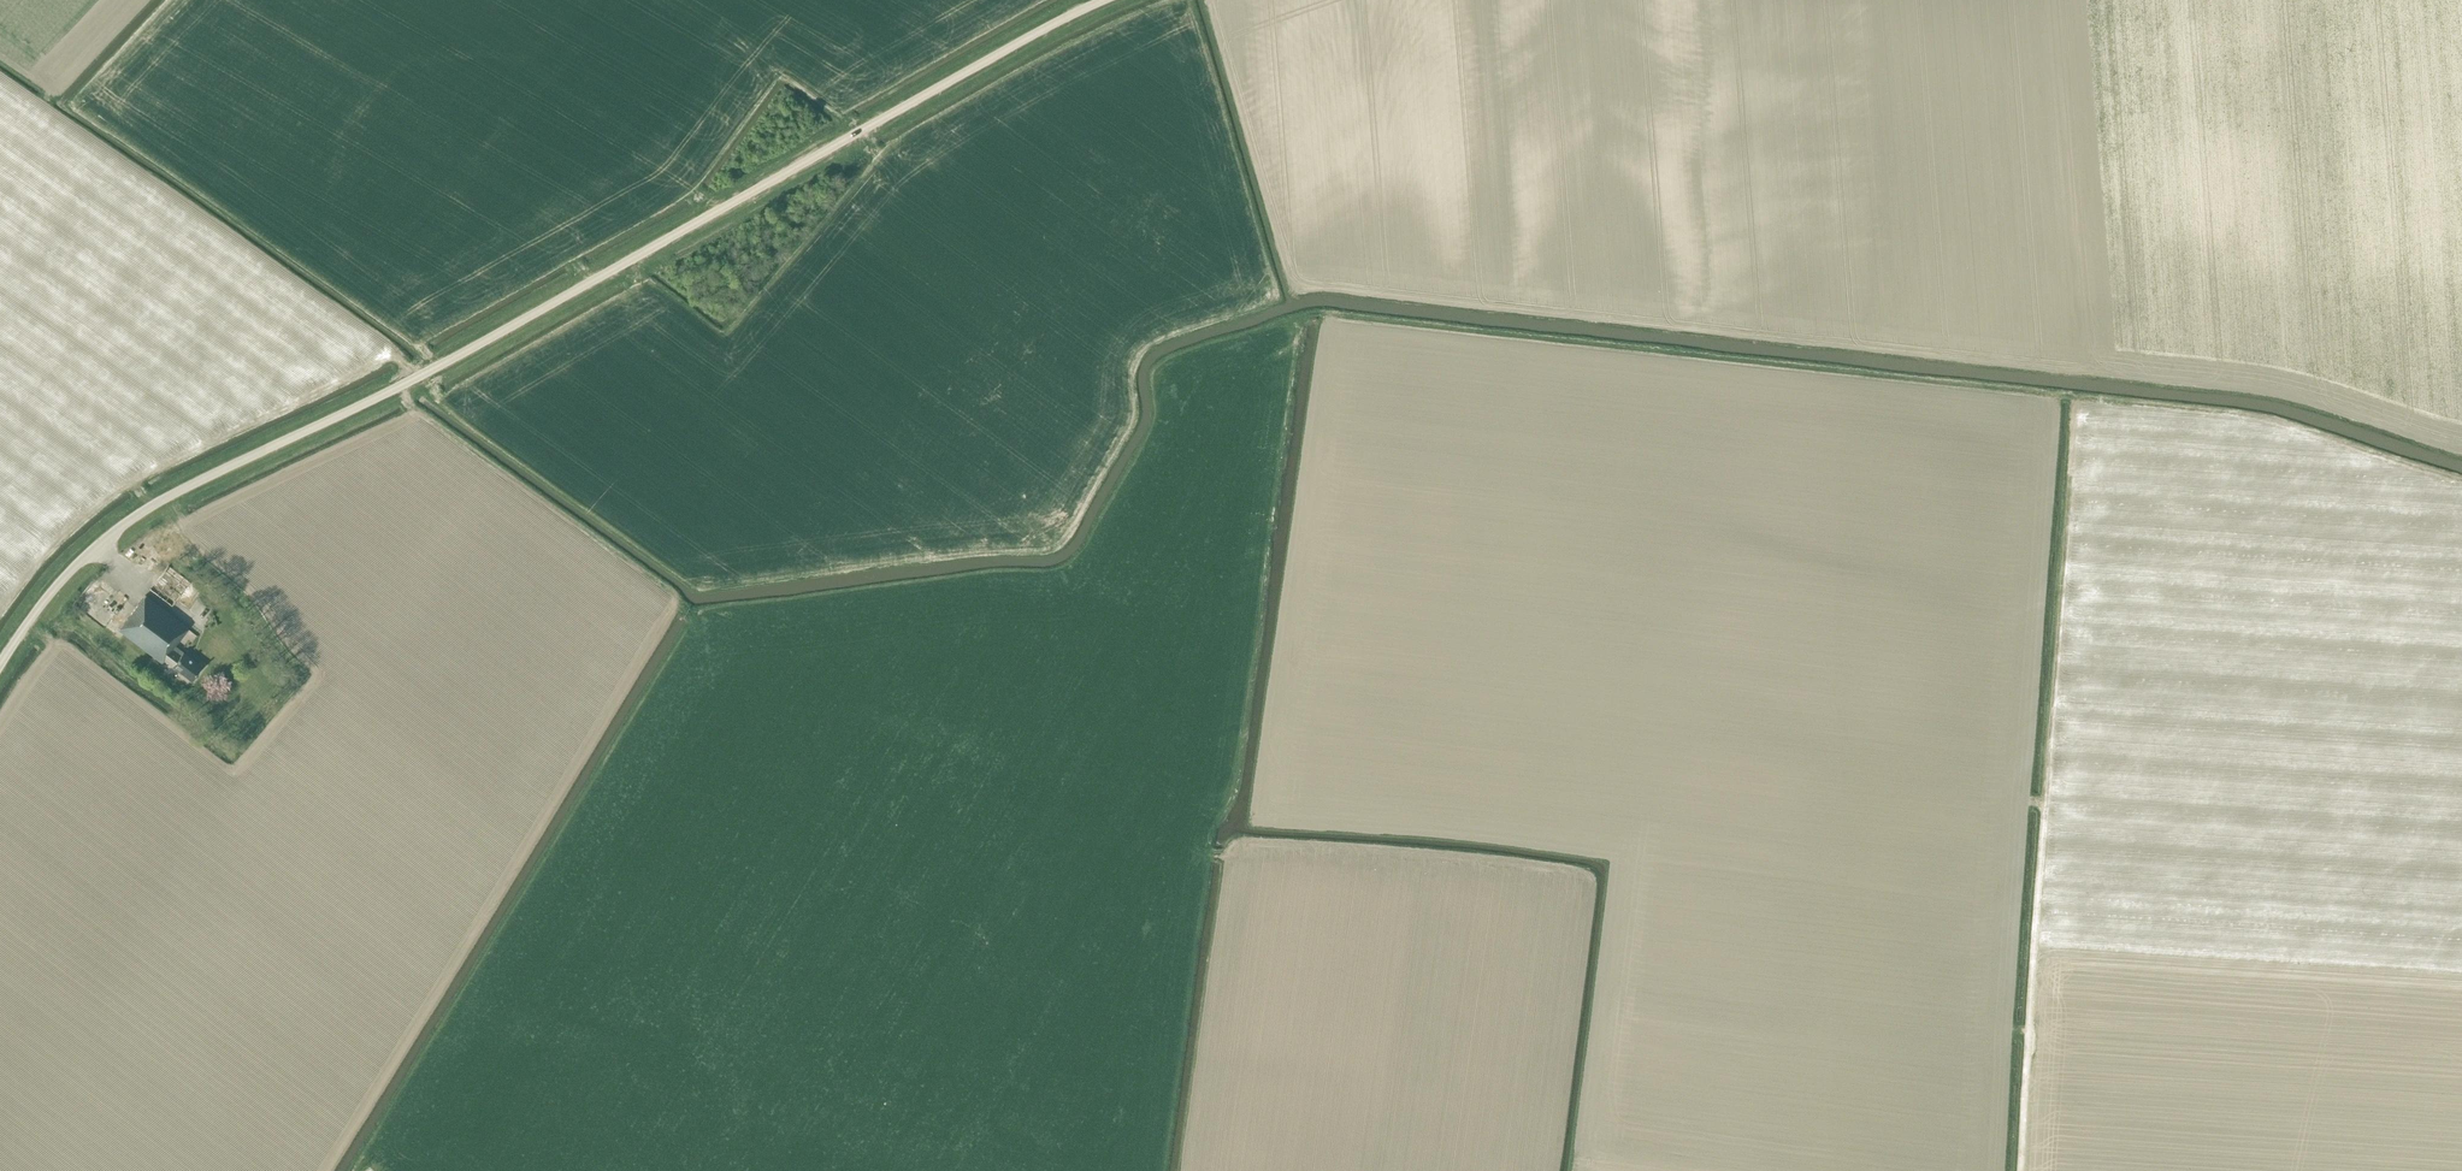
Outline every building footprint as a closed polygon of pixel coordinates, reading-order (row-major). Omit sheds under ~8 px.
[(150,589),(171,607),(189,583),(168,566),(150,589)] [(163,660),(190,680),(201,666),(175,645),(188,627),(145,595),(118,629),(162,662),(163,660)]
